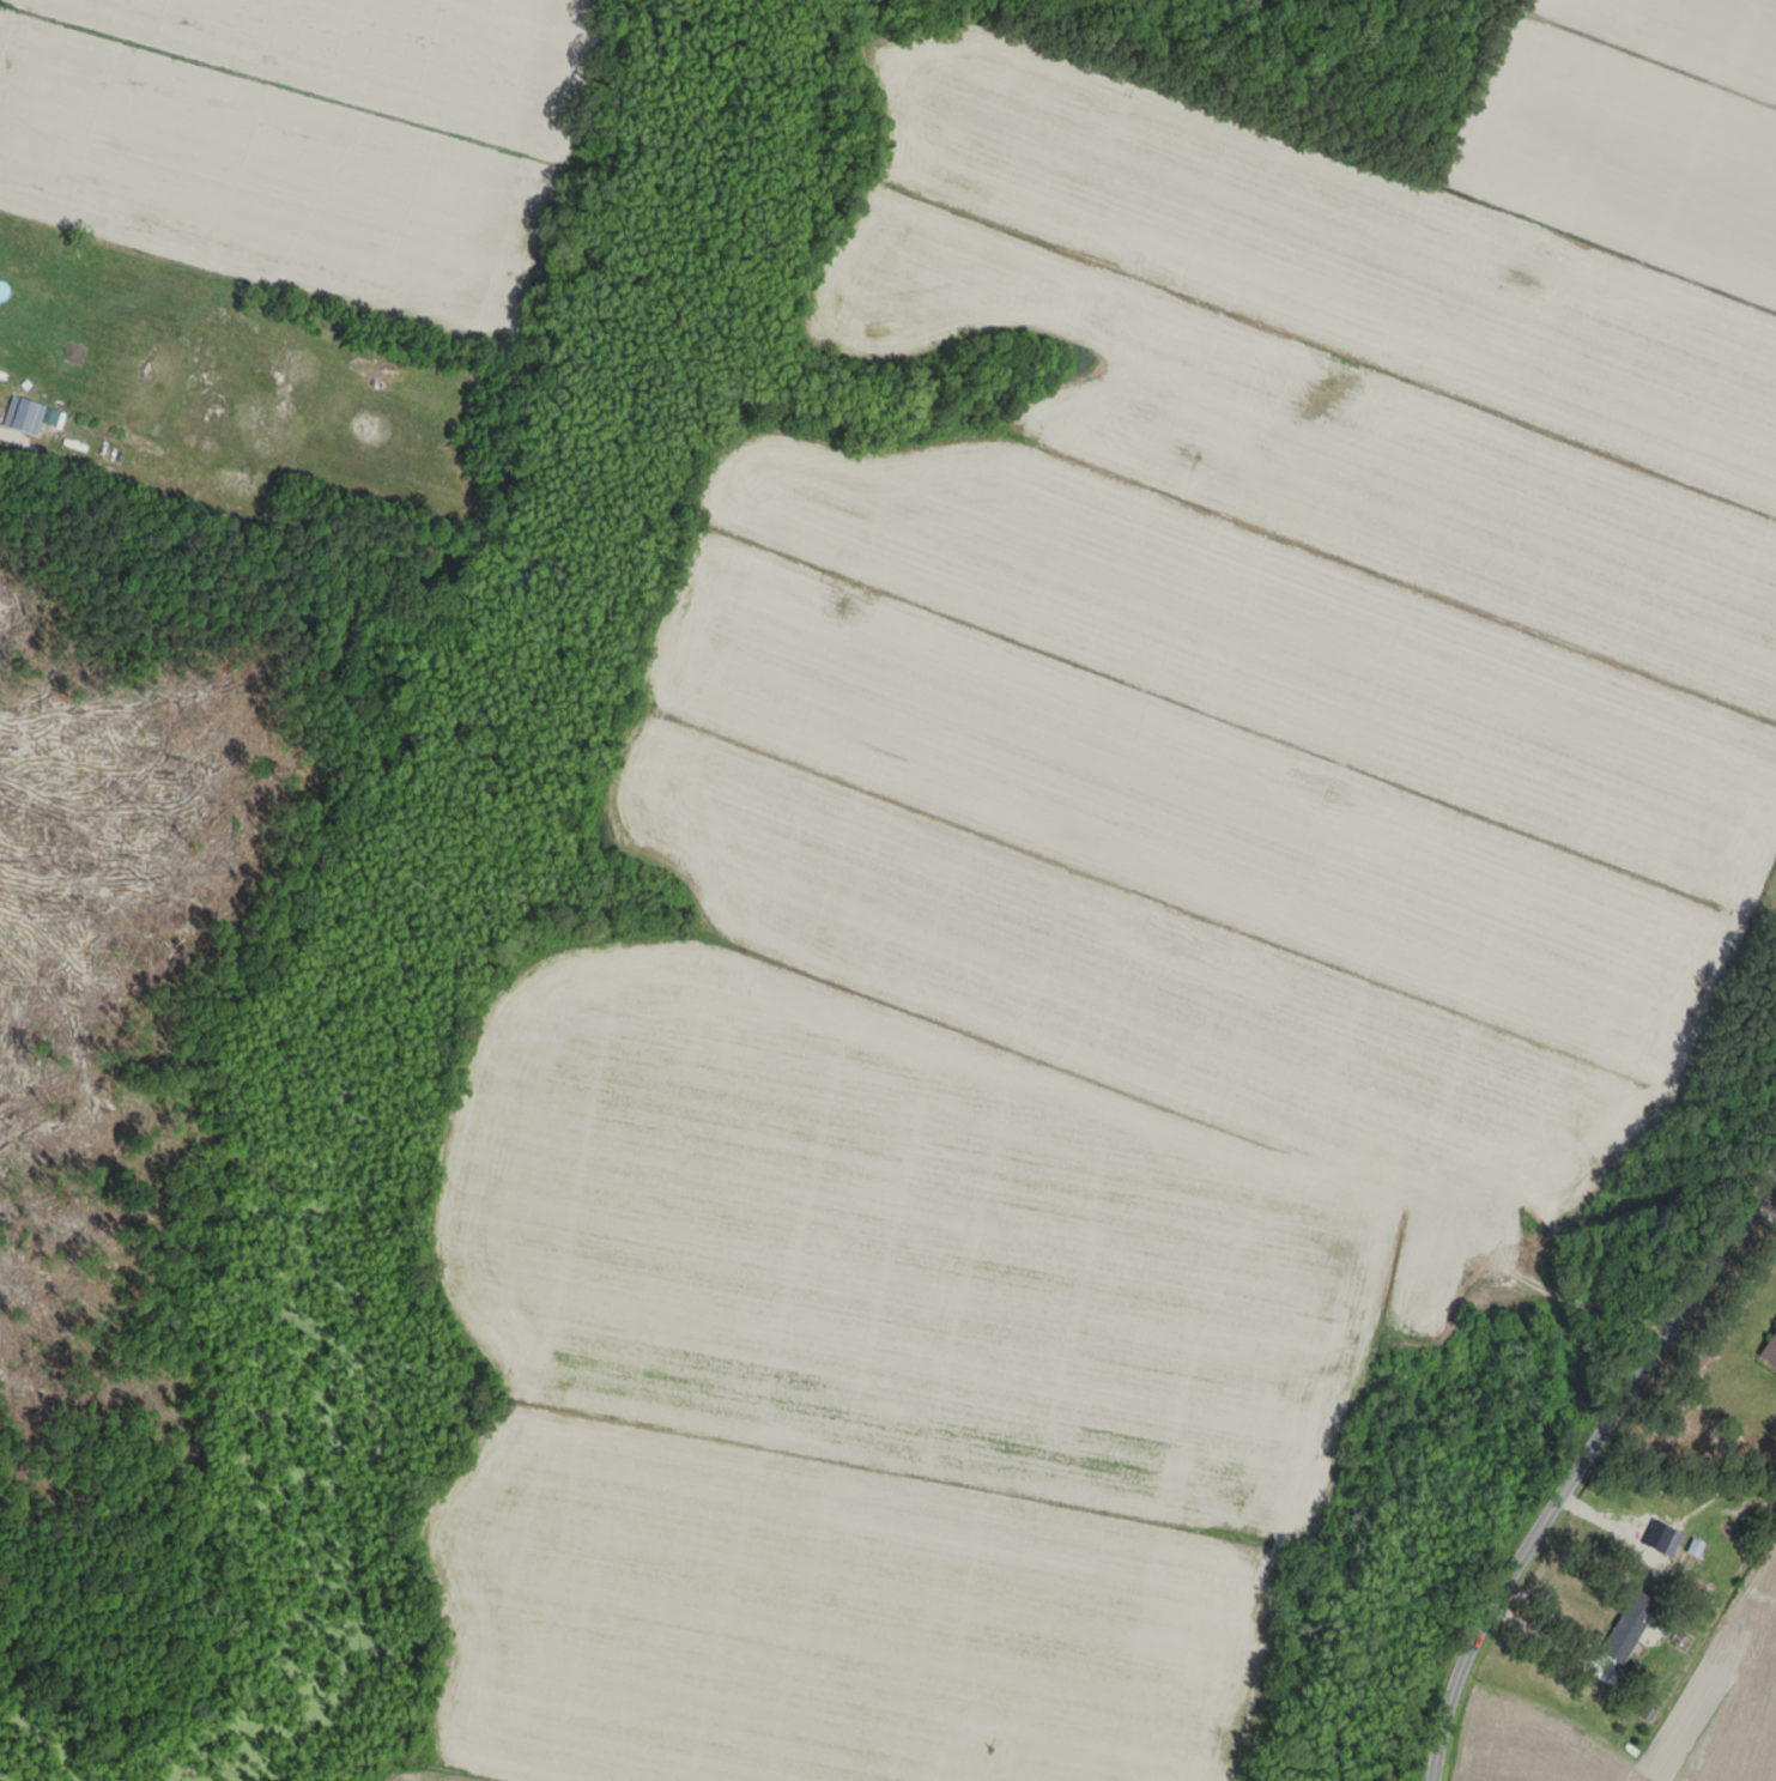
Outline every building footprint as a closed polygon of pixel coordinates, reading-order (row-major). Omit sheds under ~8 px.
[(31,233),(12,228),(9,239),(27,245),(31,233)] [(1775,1370),(1775,1327),(1756,1357),(1775,1370)] [(1600,1655),(1623,1666),(1656,1602),(1632,1590),(1600,1655)]
